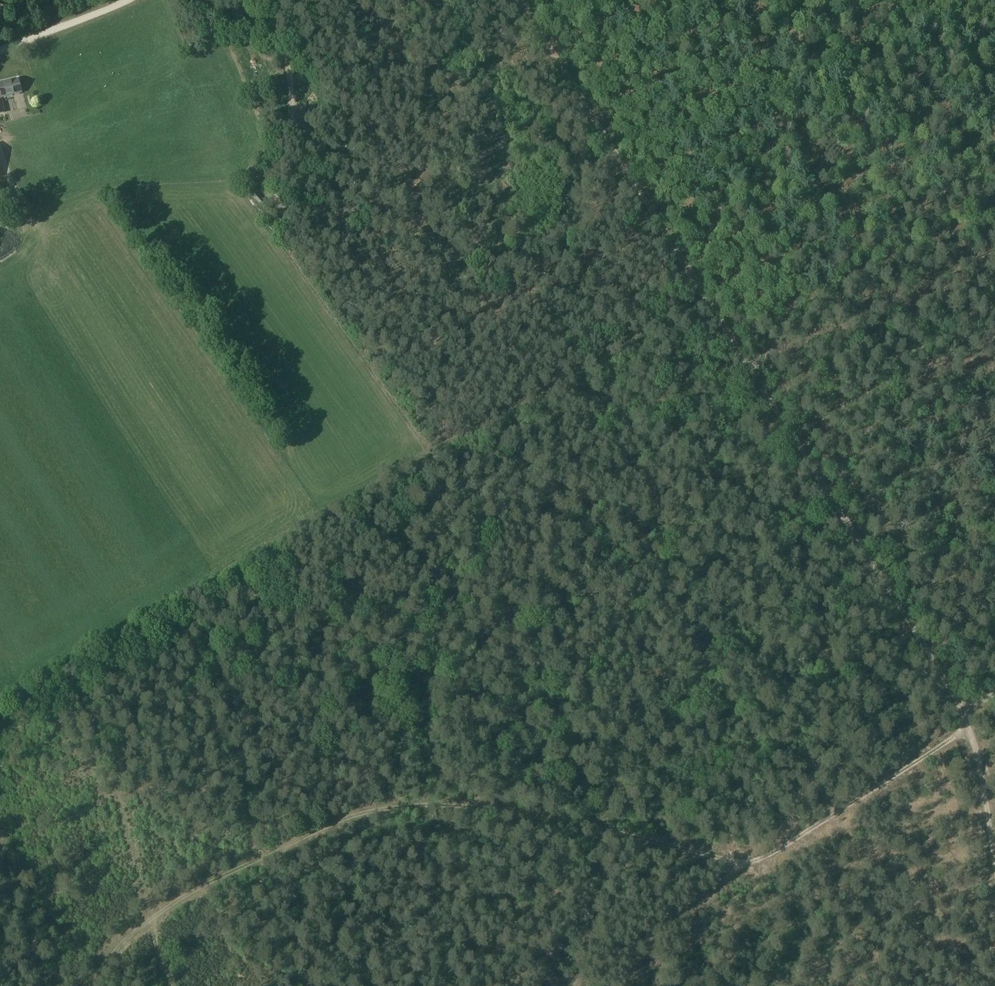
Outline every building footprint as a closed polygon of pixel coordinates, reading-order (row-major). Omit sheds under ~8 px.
[(22,93),(19,80),(7,83),(7,82),(0,83),(0,95),(1,98),(22,93)] [(5,206),(10,198),(7,191),(0,189),(0,205),(5,206)]
